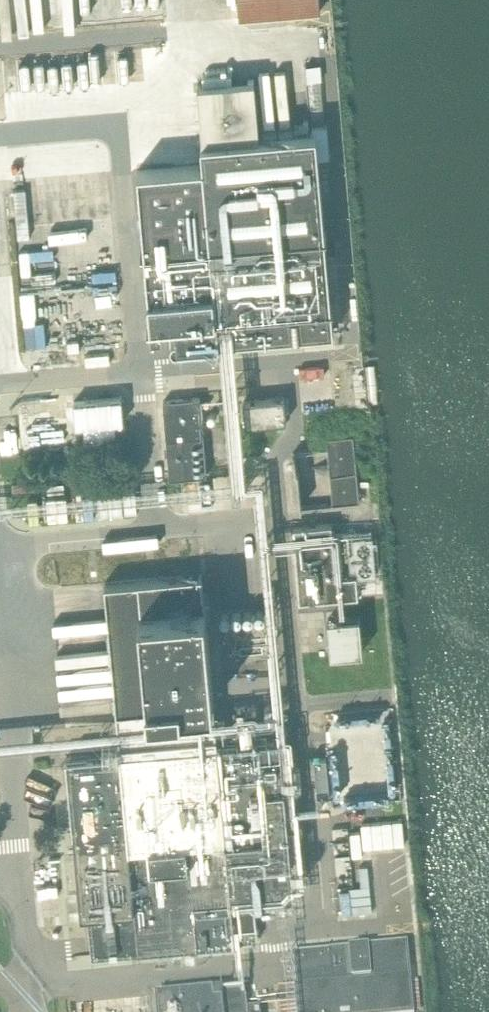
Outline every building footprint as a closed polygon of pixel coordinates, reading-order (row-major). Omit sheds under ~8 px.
[(3,28),(43,25),(42,16),(29,17),(27,0),(2,0),(3,28)] [(240,18),(319,12),(318,0),(239,0),(240,18)] [(187,62),(188,82),(238,80),(238,61),(187,62)] [(173,292),(176,333),(173,335),(171,338),(171,341),(174,344),(177,345),(333,331),(316,131),(259,136),(254,79),(217,83),(197,85),(202,142),(201,141),(214,288),(173,292)] [(318,124),(322,151),(331,150),(327,123),(318,124)] [(124,398),(88,399),(89,425),(125,423),(124,398)] [(170,478),(207,475),(200,398),(163,401),(170,478)] [(287,421),(284,398),(243,401),(246,425),(287,421)] [(22,454),(53,453),(52,412),(20,413),(22,454)] [(360,501),(355,448),(295,454),(301,508),(360,501)] [(68,518),(66,498),(46,500),(48,520),(68,518)] [(299,601),(319,600),(358,596),(357,575),(336,577),(332,524),(293,528),(299,601)] [(373,535),(355,536),(358,576),(376,575),(373,535)] [(236,941),(258,939),(254,900),(292,897),(278,737),(270,737),(270,730),(255,731),(256,741),(241,742),(240,732),(217,734),(202,574),(105,583),(120,752),(67,757),(81,915),(88,914),(92,956),(235,943),(235,944),(236,944),(236,941)] [(407,941),(313,951),(293,953),(296,985),(280,987),(282,1011),(415,1011),(407,941)] [(155,996),(157,1011),(261,1011),(260,1008),(247,1009),(245,992),(223,994),(223,990),(156,997),(156,995),(155,996)]
